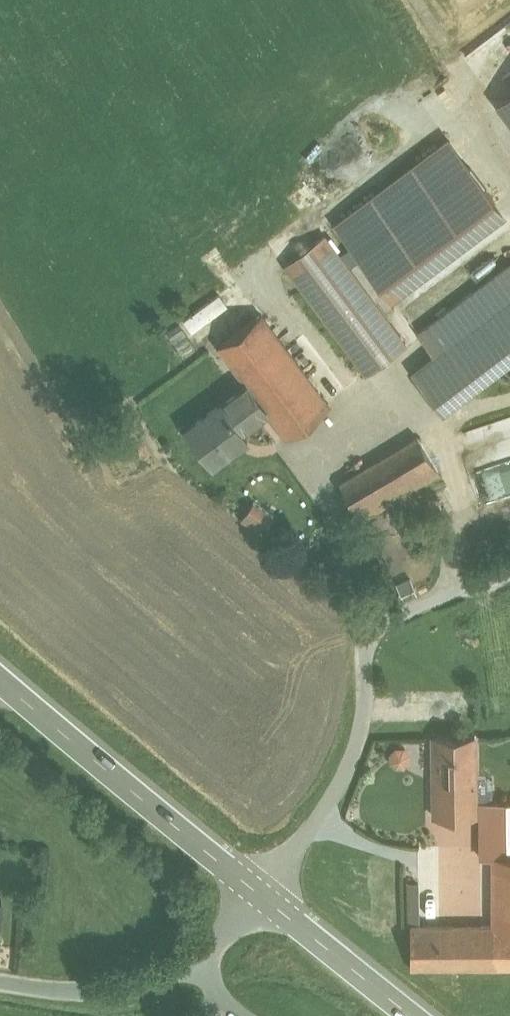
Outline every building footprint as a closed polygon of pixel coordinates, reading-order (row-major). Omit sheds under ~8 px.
[(490,91),(509,122),(509,78),(490,91)] [(340,220),(390,288),(504,204),(455,136),(340,220)] [(407,345),(325,235),(286,265),(368,374),(407,345)] [(420,335),(437,357),(509,302),(509,267),(420,335)] [(415,374),(434,401),(509,344),(509,302),(437,357),(415,374)] [(329,402),(262,313),(219,345),(249,383),(252,387),(264,404),(287,435),(330,403),(329,402)] [(249,383),(223,402),(186,429),(213,464),(214,463),(211,459),(244,433),(248,438),(249,437),(239,423),(264,404),(252,387),(249,383)] [(418,436),(340,482),(362,518),(439,471),(418,436)] [(474,469),(484,500),(509,492),(509,459),(474,469)] [(249,499),(238,514),(259,529),(270,514),(249,499)] [(476,736),(434,736),(434,738),(433,738),(433,752),(435,752),(435,816),(437,816),(438,808),(461,808),(461,816),(477,816),(476,736)] [(482,801),(482,856),(494,856),(495,924),(496,924),(496,967),(509,967),(509,801),(482,801)] [(495,924),(412,924),(412,967),(496,967),(496,924),(495,924)]
